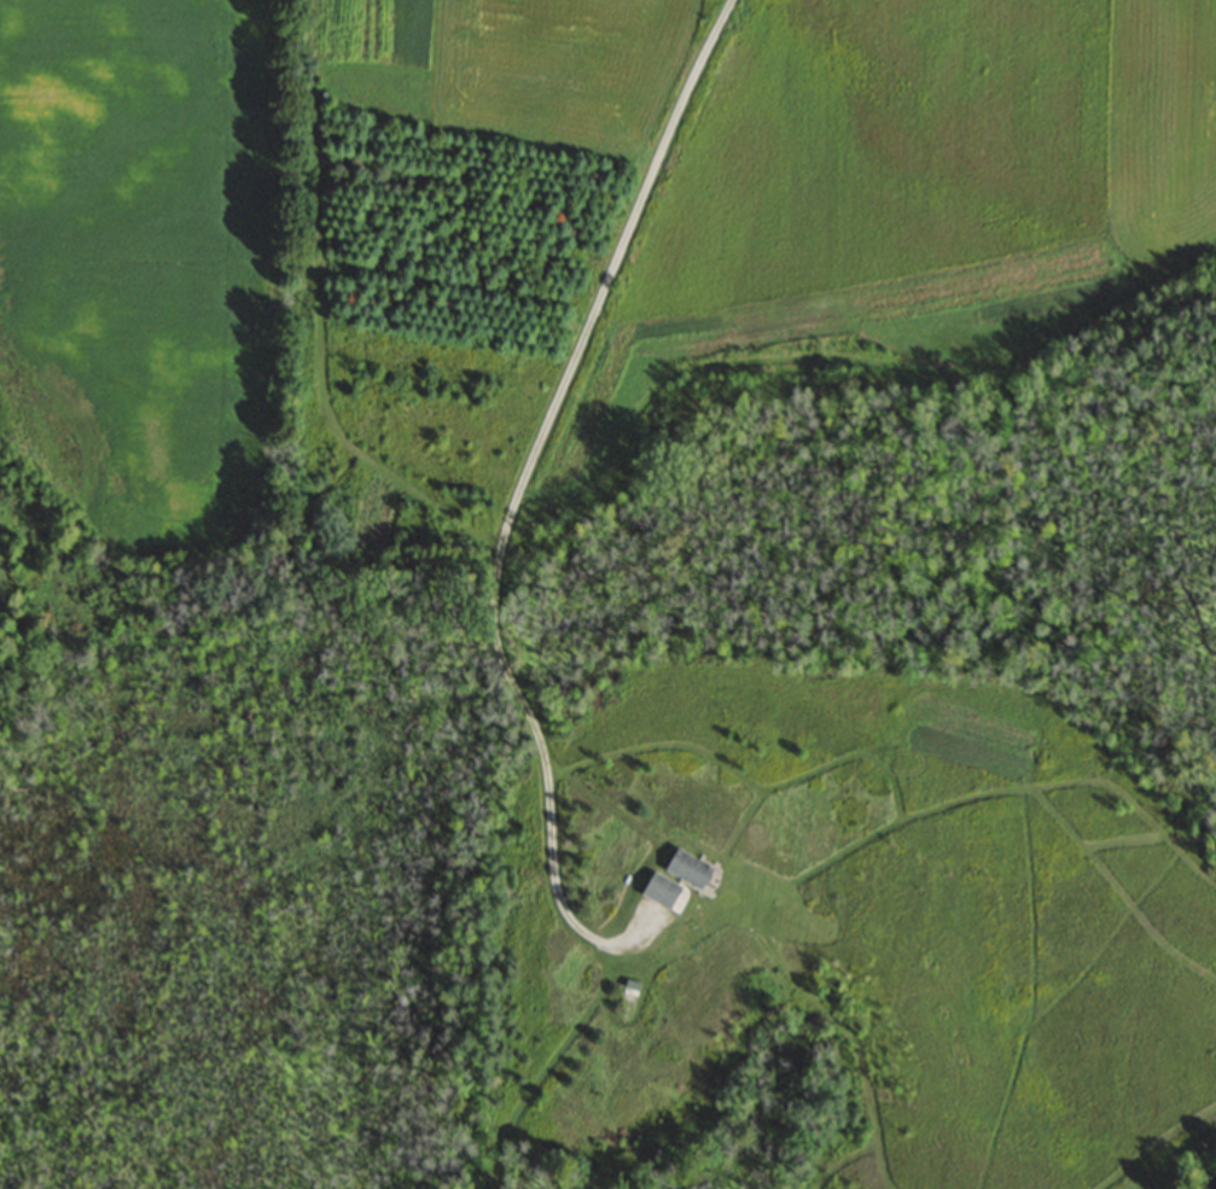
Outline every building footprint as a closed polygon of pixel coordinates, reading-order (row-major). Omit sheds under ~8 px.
[(710,869),(675,847),(662,867),(697,890),(710,869)] [(639,893),(667,909),(679,887),(652,871),(639,893)]
